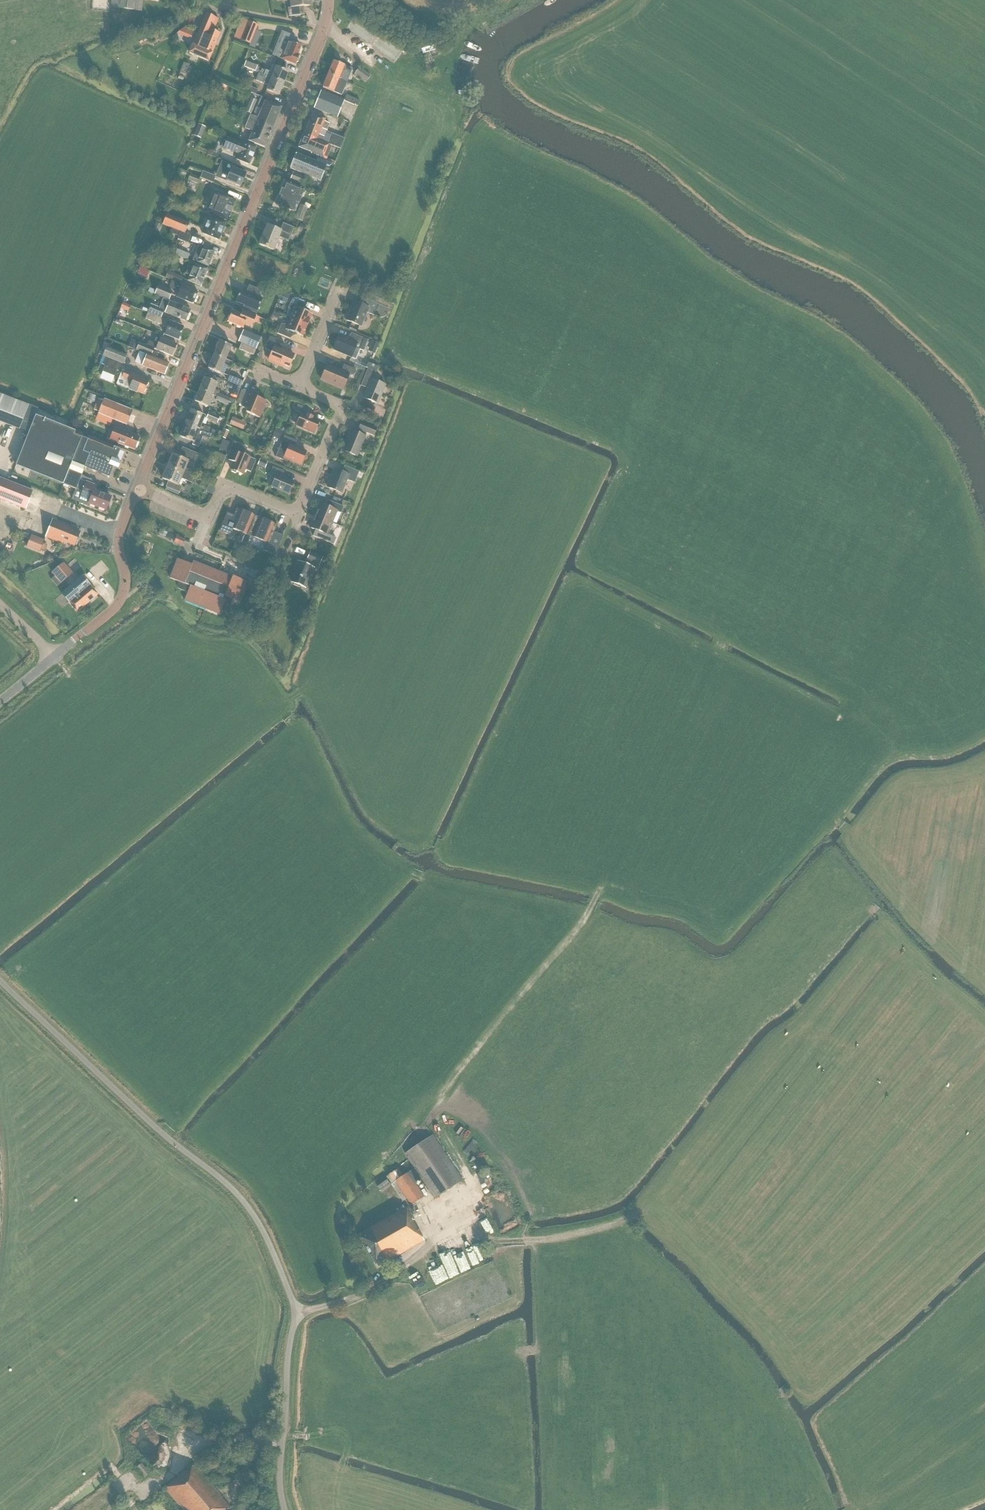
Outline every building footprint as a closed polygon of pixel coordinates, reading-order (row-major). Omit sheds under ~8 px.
[(110,7),(141,12),(143,0),(111,0),(110,7)] [(291,8),(287,9),(288,17),(304,15),(303,7),(311,6),(310,0),(290,0),(291,8)] [(219,19),(206,14),(189,53),(208,61),(220,34),(214,31),(219,19)] [(258,25),(244,20),(237,39),(250,44),(255,31),(258,25)] [(293,27),(290,35),(309,41),(312,32),(293,27)] [(186,28),(183,36),(190,39),(194,32),(186,28)] [(144,35),(137,38),(140,45),(147,41),(144,35)] [(281,59),(296,65),(299,56),(297,55),(301,46),(288,41),(286,45),(282,44),(279,52),(283,54),(281,59)] [(348,73),(350,69),(344,66),(334,61),(328,75),(342,80),(346,72),(348,73)] [(246,62),(244,67),(255,72),(257,66),(246,62)] [(189,65),(184,63),(180,73),(185,75),(189,65)] [(288,72),(272,66),(270,72),(266,70),(265,71),(258,68),(255,73),(258,74),(284,84),(288,72)] [(371,76),(359,68),(354,74),(366,82),(371,76)] [(161,70),(158,78),(179,86),(182,79),(161,70)] [(255,81),(268,86),(267,90),(279,95),(284,84),(258,74),(255,81)] [(342,80),(328,75),(323,88),(342,96),(347,82),(342,80)] [(227,87),(220,84),(217,91),(224,94),(227,87)] [(250,87),(248,92),(256,95),(258,90),(250,87)] [(321,91),(314,108),(337,118),(344,101),(321,91)] [(344,101),(357,107),(360,101),(346,96),(344,101)] [(251,114),(257,101),(250,98),(245,112),(251,114)] [(265,148),(281,108),(265,102),(263,101),(256,117),(250,115),(245,128),(253,131),(249,141),(265,148)] [(329,124),(324,122),(325,119),(312,113),(304,134),(329,144),(332,146),(340,149),(344,139),(326,131),(329,124)] [(201,138),(205,127),(198,125),(194,136),(201,138)] [(299,147),(324,158),(329,144),(304,134),(299,147)] [(224,148),(239,154),(237,160),(249,165),(256,148),(244,143),(242,146),(235,143),(236,142),(228,138),(224,148)] [(319,159),(317,163),(296,154),(290,169),(321,181),(326,167),(328,168),(332,164),(319,159)] [(226,181),(240,187),(245,174),(233,169),(234,167),(226,164),(226,163),(224,162),(218,178),(226,181)] [(216,177),(203,172),(200,178),(213,183),(216,177)] [(306,177),(293,172),(290,180),(302,185),(306,177)] [(190,174),(188,181),(197,184),(199,178),(190,174)] [(304,190),(285,182),(276,204),(295,212),(304,190)] [(205,206),(216,210),(214,216),(227,221),(235,201),(222,196),(220,200),(209,196),(205,206)] [(300,206),(294,219),(302,222),(307,209),(300,206)] [(189,223),(167,214),(163,224),(185,233),(189,223)] [(209,216),(202,234),(207,236),(219,240),(226,223),(209,216)] [(259,245),(273,250),(278,238),(288,242),(294,228),(283,223),(280,231),(267,226),(259,245)] [(191,236),(181,232),(178,239),(188,243),(191,236)] [(203,248),(198,246),(193,260),(198,262),(197,262),(208,267),(214,252),(203,247),(203,248)] [(190,255),(177,250),(175,255),(187,260),(190,255)] [(186,274),(190,276),(188,281),(200,286),(207,269),(195,264),(193,268),(188,267),(186,274)] [(183,278),(168,271),(165,278),(180,285),(183,278)] [(173,289),(179,291),(177,297),(193,304),(198,292),(175,283),(173,289)] [(261,290),(249,285),(246,292),(240,289),(235,302),(245,306),(244,309),(256,314),(262,298),(258,297),(261,290)] [(169,300),(172,292),(169,290),(158,286),(155,295),(169,300)] [(285,300),(287,294),(282,292),(279,298),(285,300)] [(127,294),(124,302),(133,306),(137,298),(127,294)] [(164,310),(162,310),(155,307),(158,300),(151,298),(148,304),(151,305),(148,312),(161,318),(164,310)] [(354,302),(346,320),(361,327),(367,313),(374,316),(379,318),(381,318),(383,318),(384,317),(386,316),(386,315),(389,309),(362,298),(359,304),(354,302)] [(292,299),(288,308),(293,312),(291,319),(307,326),(312,315),(302,311),(304,304),(292,299)] [(122,303),(120,308),(128,311),(130,306),(122,303)] [(174,309),(168,306),(165,313),(186,322),(191,310),(176,304),(174,309)] [(245,324),(251,327),(256,316),(249,313),(242,311),(241,314),(232,311),(227,322),(243,328),(245,324)] [(155,323),(167,328),(164,335),(178,340),(184,327),(148,313),(145,319),(155,323)] [(122,327),(125,319),(118,316),(114,324),(122,327)] [(277,334),(290,339),(293,332),(303,336),(307,326),(291,319),(288,325),(281,324),(277,334)] [(261,338),(244,331),(239,342),(256,349),(261,338)] [(363,351),(368,340),(355,335),(351,333),(351,334),(355,335),(352,341),(340,336),(333,350),(351,358),(355,348),(363,351)] [(265,349),(272,352),(269,360),(288,368),(294,355),(281,350),(284,342),(271,337),(265,349)] [(154,349),(156,350),(172,356),(177,345),(161,338),(158,345),(148,341),(147,345),(140,342),(136,350),(146,354),(151,356),(154,349)] [(234,358),(227,355),(231,346),(219,341),(214,355),(232,363),(234,358)] [(256,349),(241,343),(239,349),(253,355),(256,349)] [(123,364),(126,355),(105,347),(102,355),(123,364)] [(146,354),(142,366),(164,375),(169,364),(151,356),(146,354)] [(208,369),(220,374),(220,373),(223,375),(227,366),(230,367),(232,363),(214,355),(208,369)] [(118,371),(121,364),(102,356),(99,363),(104,365),(103,365),(105,366),(102,372),(115,377),(117,371),(118,371)] [(385,385),(373,380),(378,367),(368,363),(366,368),(368,369),(361,386),(362,383),(369,386),(363,398),(378,404),(385,385)] [(327,365),(321,380),(343,389),(349,374),(353,376),(355,370),(344,365),(341,371),(327,365)] [(135,374),(131,373),(130,373),(122,370),(117,384),(137,393),(137,392),(144,394),(149,382),(142,379),(143,377),(135,374)] [(243,382),(230,377),(227,382),(240,387),(243,382)] [(217,383),(204,378),(199,390),(212,396),(216,397),(229,402),(230,399),(218,394),(219,392),(215,390),(217,383)] [(93,404),(98,394),(90,390),(85,400),(93,404)] [(208,407),(212,396),(199,390),(194,401),(208,407)] [(247,410),(246,412),(260,418),(267,401),(255,396),(256,394),(248,391),(241,407),(247,410)] [(0,394),(0,420),(20,428),(29,406),(0,394)] [(216,397),(215,400),(227,405),(229,402),(216,397)] [(103,401),(98,399),(94,410),(99,412),(95,420),(110,426),(113,419),(127,425),(133,411),(104,400),(103,401)] [(320,421),(313,418),(313,417),(307,414),(309,410),(298,405),(295,411),(301,414),(296,425),(314,433),(320,421)] [(203,428),(200,427),(204,416),(190,411),(185,424),(208,433),(210,429),(204,426),(203,428)] [(208,412),(206,419),(217,423),(219,417),(210,413),(208,412)] [(85,468),(106,477),(109,478),(119,449),(89,437),(35,415),(16,466),(75,489),(79,480),(85,468)] [(242,430),(245,423),(232,418),(230,425),(242,430)] [(362,432),(360,435),(350,430),(347,438),(348,438),(343,451),(357,456),(365,437),(366,433),(373,436),(377,428),(361,421),(358,430),(362,432)] [(180,437),(193,442),(192,445),(198,448),(203,436),(206,438),(208,433),(185,424),(180,437)] [(135,450),(140,437),(114,427),(109,440),(135,450)] [(223,429),(220,437),(225,439),(228,431),(223,429)] [(275,429),(272,437),(279,440),(282,431),(275,429)] [(275,457),(283,460),(285,457),(301,464),(306,452),(295,447),(297,441),(284,436),(275,457)] [(229,455),(236,458),(231,470),(243,475),(245,470),(250,472),(256,460),(243,455),(246,447),(234,442),(229,455)] [(178,457),(172,455),(167,467),(194,478),(196,473),(185,468),(188,462),(193,464),(197,454),(182,448),(181,452),(178,457)] [(198,454),(218,462),(222,455),(215,452),(214,454),(200,448),(198,454)] [(265,468),(267,462),(260,459),(258,465),(265,468)] [(327,487),(342,493),(347,480),(355,483),(358,474),(359,472),(345,466),(342,472),(334,469),(330,480),(331,480),(327,487)] [(182,487),(178,485),(181,479),(191,483),(194,478),(167,467),(162,479),(168,481),(166,487),(179,493),(182,487)] [(269,476),(275,478),(271,487),(289,494),(294,482),(282,477),(284,472),(273,467),(269,476)] [(0,478),(0,500),(26,510),(33,491),(0,478)] [(94,491),(96,486),(79,480),(75,489),(82,492),(80,497),(81,499),(89,502),(89,504),(106,510),(111,498),(94,491)] [(214,487),(209,485),(206,492),(212,494),(215,489),(214,487)] [(337,512),(341,513),(344,507),(327,500),(325,506),(320,504),(315,516),(332,523),(337,512)] [(237,508),(234,515),(227,513),(219,531),(230,536),(233,529),(239,532),(247,512),(237,508)] [(249,536),(257,517),(247,512),(239,532),(249,536)] [(332,523),(315,516),(310,528),(315,530),(313,536),(339,547),(341,540),(327,534),(332,523)] [(274,532),(277,525),(257,517),(249,536),(265,542),(262,550),(275,555),(283,536),(274,532)] [(45,537),(63,544),(64,542),(75,546),(80,533),(69,528),(70,527),(52,519),(45,537)] [(44,551),(46,546),(42,544),(44,540),(31,535),(26,547),(39,552),(40,549),(44,551)] [(185,540),(177,536),(174,542),(183,546),(185,540)] [(314,568),(312,567),(314,562),(319,565),(322,557),(310,552),(307,560),(308,560),(306,565),(298,562),(290,581),(305,588),(311,574),(311,575),(314,568)] [(180,590),(187,593),(184,600),(185,601),(185,600),(219,614),(219,615),(221,609),(223,610),(224,610),(225,610),(226,610),(227,609),(228,609),(229,608),(229,607),(232,600),(239,602),(247,582),(232,576),(231,579),(226,576),(226,575),(225,576),(211,570),(212,569),(199,563),(197,567),(177,559),(170,578),(178,582),(178,583),(177,583),(177,584),(177,585),(177,586),(178,587),(178,588),(179,589),(180,590)] [(98,580),(105,574),(110,569),(102,560),(90,570),(98,580)] [(52,573),(61,583),(73,573),(64,563),(52,573)] [(82,576),(71,586),(61,594),(77,612),(98,595),(82,576)] [(415,1169),(408,1173),(403,1176),(398,1169),(387,1177),(392,1185),(403,1201),(407,1198),(412,1206),(424,1197),(415,1183),(422,1179),(423,1181),(435,1199),(463,1181),(433,1136),(405,1154),(415,1169)] [(378,1267),(425,1240),(420,1231),(414,1220),(415,1219),(408,1207),(359,1235),(378,1267)] [(436,1266),(426,1271),(433,1286),(443,1281),(436,1266)] [(195,1457),(199,1464),(216,1454),(212,1447),(195,1457)] [(149,1473),(141,1464),(137,1467),(145,1477),(149,1473)] [(186,1470),(165,1488),(183,1509),(228,1509),(231,1508),(194,1465),(186,1471),(186,1470)]
